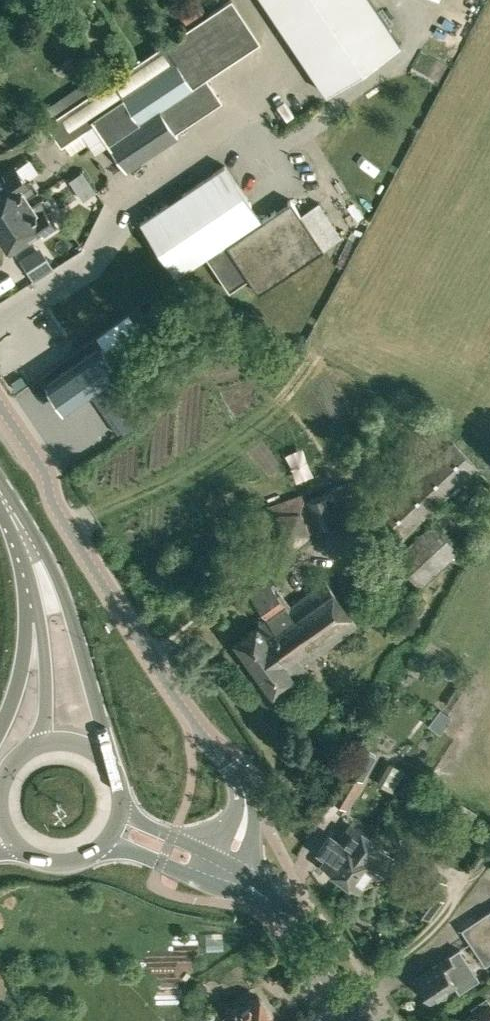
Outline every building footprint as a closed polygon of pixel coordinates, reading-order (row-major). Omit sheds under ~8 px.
[(221,100),(205,77),(259,41),(232,0),(230,0),(95,88),(88,78),(44,107),(52,118),(46,122),(60,143),(95,120),(127,170),(178,136),(175,131),(221,100)] [(189,27),(206,16),(196,0),(185,0),(176,6),(189,27)] [(325,94),(400,43),(371,0),(262,0),(325,94)] [(248,277),(258,292),(341,236),(318,202),(301,214),(291,198),(261,218),(225,164),(140,221),(176,275),(206,254),(230,289),(248,277)] [(28,200),(26,197),(39,188),(28,172),(23,175),(17,165),(4,173),(7,177),(0,182),(0,219),(28,200)] [(9,249),(42,228),(44,232),(56,224),(47,211),(52,208),(43,194),(30,202),(28,200),(0,219),(0,235),(9,249)] [(45,257),(27,269),(33,279),(52,267),(45,257)] [(104,342),(45,382),(64,410),(122,367),(104,342)] [(0,370),(0,394),(4,400),(39,376),(24,354),(0,370)] [(366,523),(391,549),(477,467),(452,441),(366,523)] [(305,491),(266,505),(256,538),(278,554),(287,547),(290,549),(310,533),(309,532),(317,527),(340,518),(331,491),(308,499),(305,491)] [(394,558),(419,586),(459,550),(457,547),(460,543),(452,534),(451,535),(442,526),(439,529),(433,522),(394,558)] [(261,678),(272,694),(307,669),(303,664),(358,625),(325,579),(290,604),(269,575),(248,591),(267,617),(234,641),(245,656),(247,655),(263,677),(261,678)] [(331,799),(346,808),(363,779),(359,777),(364,768),(353,761),(331,799)] [(381,783),(393,790),(405,769),(393,762),(381,783)] [(366,833),(351,822),(337,841),(329,835),(318,850),(317,850),(316,851),(325,858),(321,863),(340,877),(351,861),(347,859),(366,833)] [(351,861),(340,877),(359,890),(375,867),(382,873),(395,855),(366,833),(347,859),(351,861)] [(462,928),(485,964),(489,960),(489,909),(462,928)] [(414,978),(429,1000),(453,984),(458,992),(478,978),(458,948),(449,955),(414,978)] [(487,994),(469,1006),(473,1012),(459,1020),(489,1020),(489,1000),(487,994)] [(222,1020),(270,1020),(273,1019),(258,995),(221,1019),(222,1020)]
